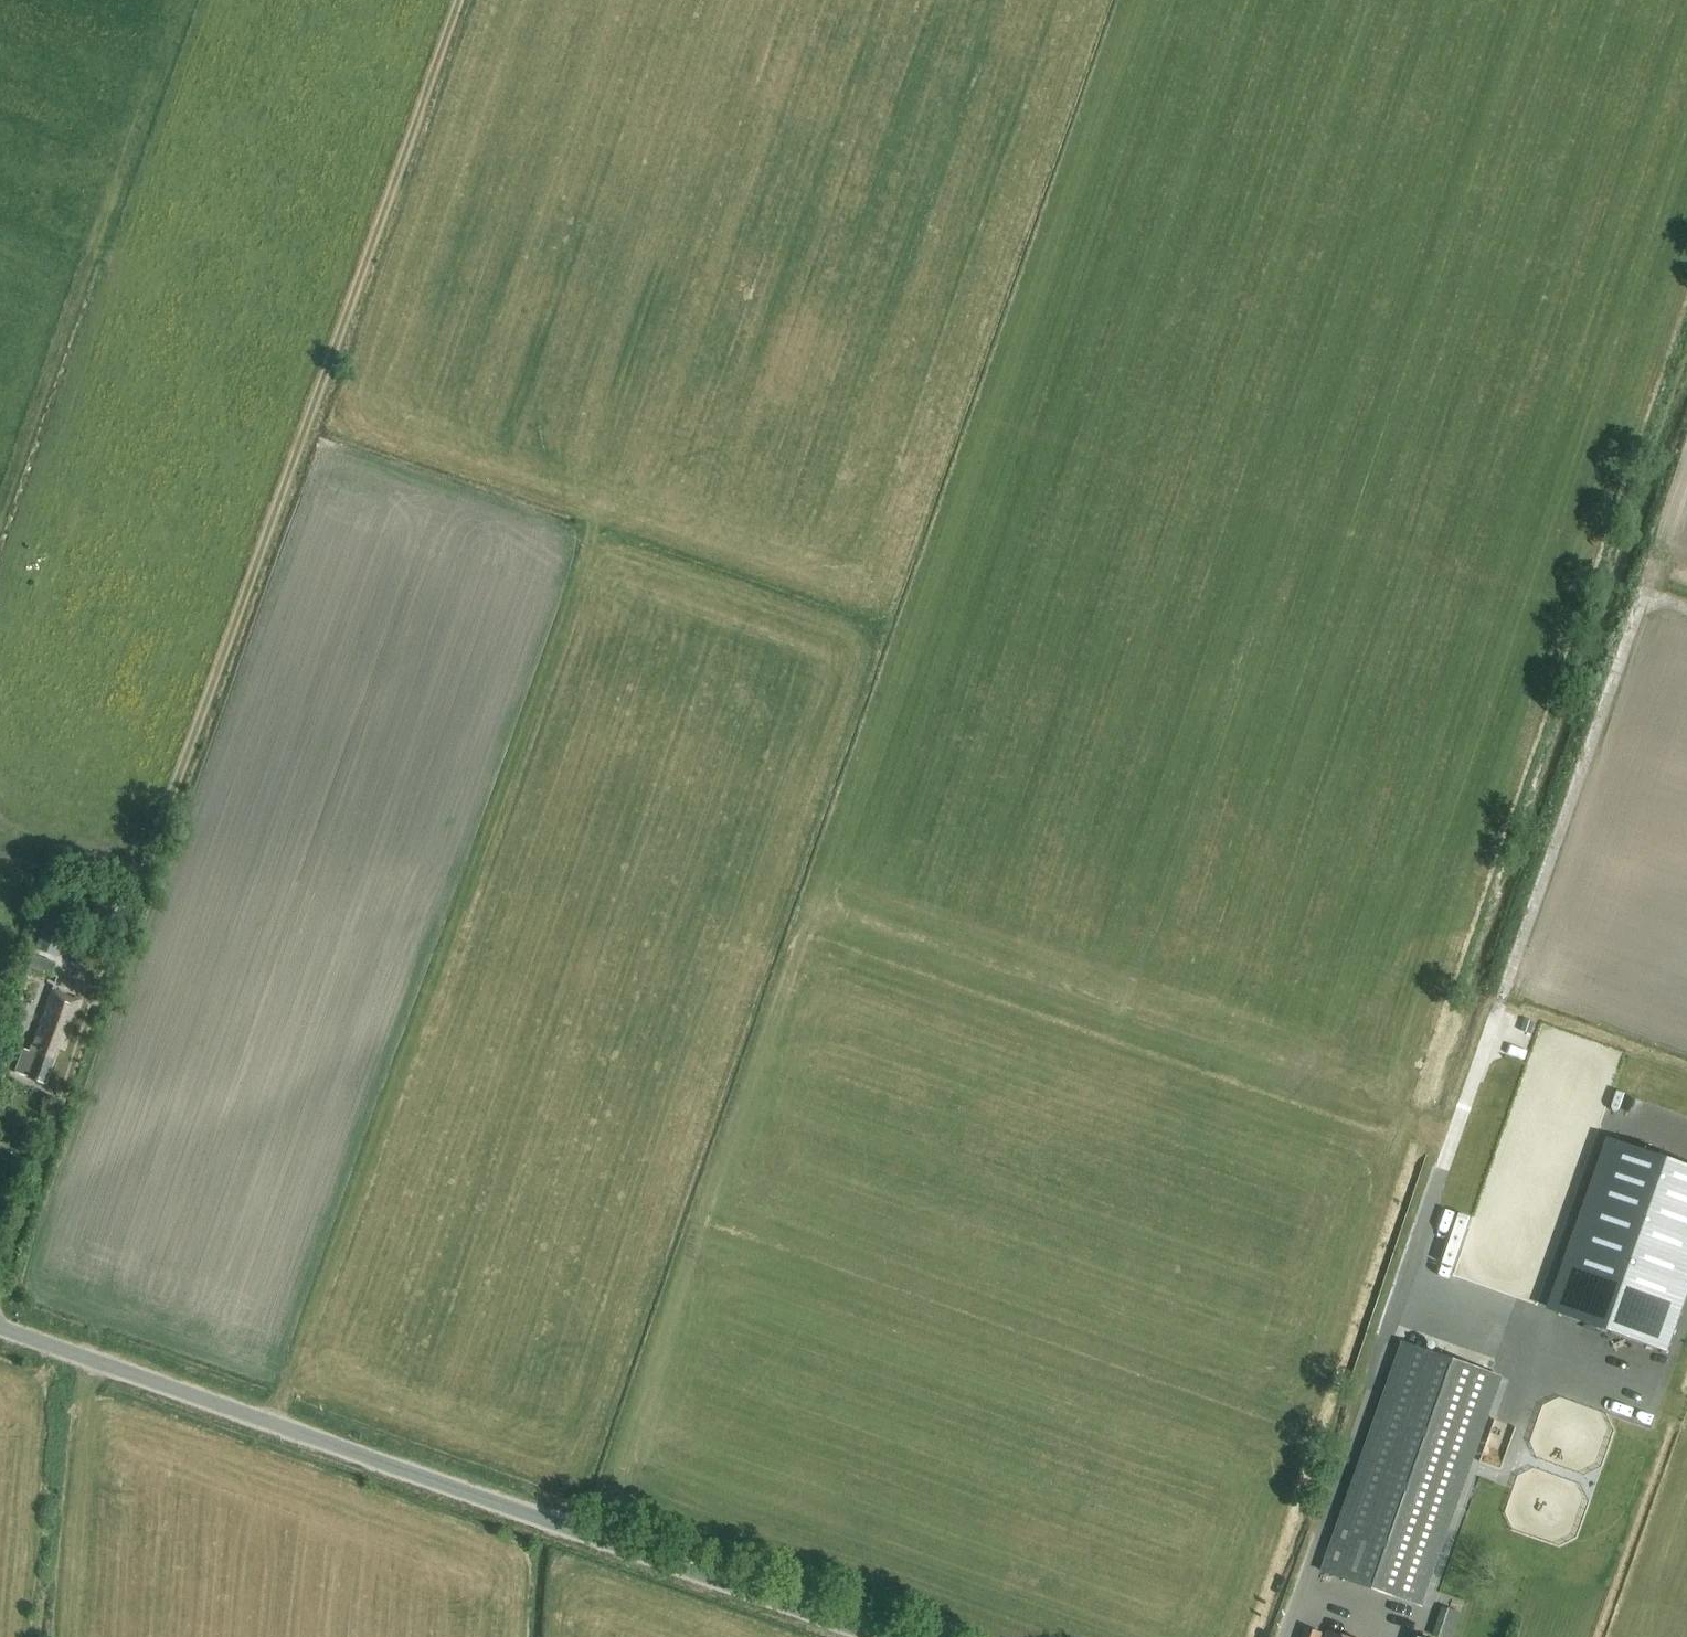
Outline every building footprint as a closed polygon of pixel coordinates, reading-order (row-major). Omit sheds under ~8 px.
[(36,950),(58,958),(64,940),(42,932),(36,950)] [(51,977),(55,965),(31,956),(27,970),(51,977)] [(45,1085),(57,1050),(63,1052),(81,1002),(52,991),(32,1047),(29,1046),(27,1052),(23,1050),(15,1073),(27,1078),(27,1079),(45,1085)] [(1530,1035),(1534,1024),(1523,1020),(1519,1031),(1530,1035)] [(1562,1316),(1667,1353),(1686,1299),(1686,1167),(1623,1144),(1562,1316)] [(1320,1571),(1420,1607),(1502,1378),(1402,1342),(1320,1571)] [(1435,1634),(1446,1636),(1455,1636),(1463,1610),(1444,1605),(1435,1634)] [(1322,1634),(1305,1628),(1302,1636),(1321,1636),(1322,1634)]
